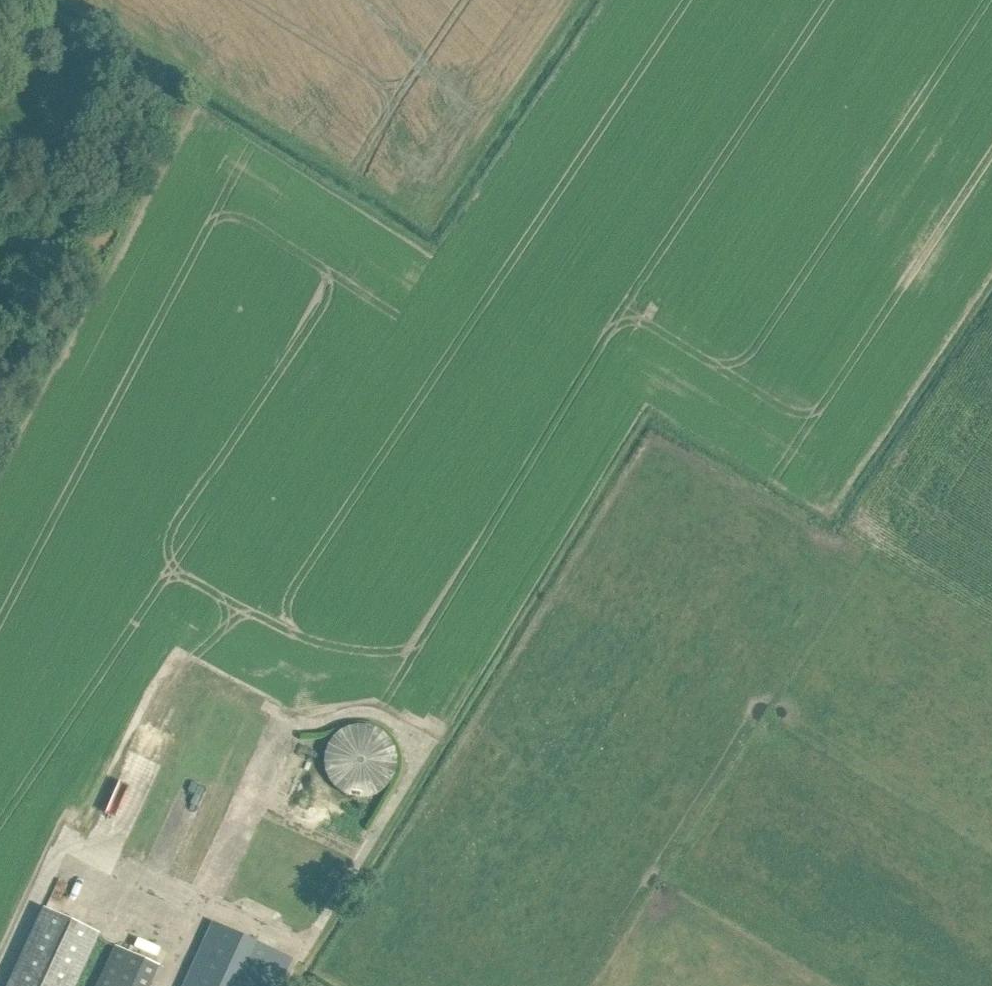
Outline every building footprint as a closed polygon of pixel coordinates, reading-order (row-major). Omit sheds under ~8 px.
[(326,753),(325,761),(326,768),(328,776),(332,782),(337,788),(343,793),(350,796),(358,797),(366,797),(373,796),(380,793),(386,788),(392,782),(395,776),(398,768),(399,761),(398,753),(395,746),(392,739),(386,733),(380,729),(373,726),(366,724),(358,724),(350,726),(343,729),(337,733),(332,739),(328,746),(326,753)] [(80,923),(45,908),(9,985),(76,985),(100,933),(80,923)] [(294,959),(213,921),(183,985),(281,985),(294,959)] [(97,985),(152,985),(161,966),(116,945),(97,985)]
